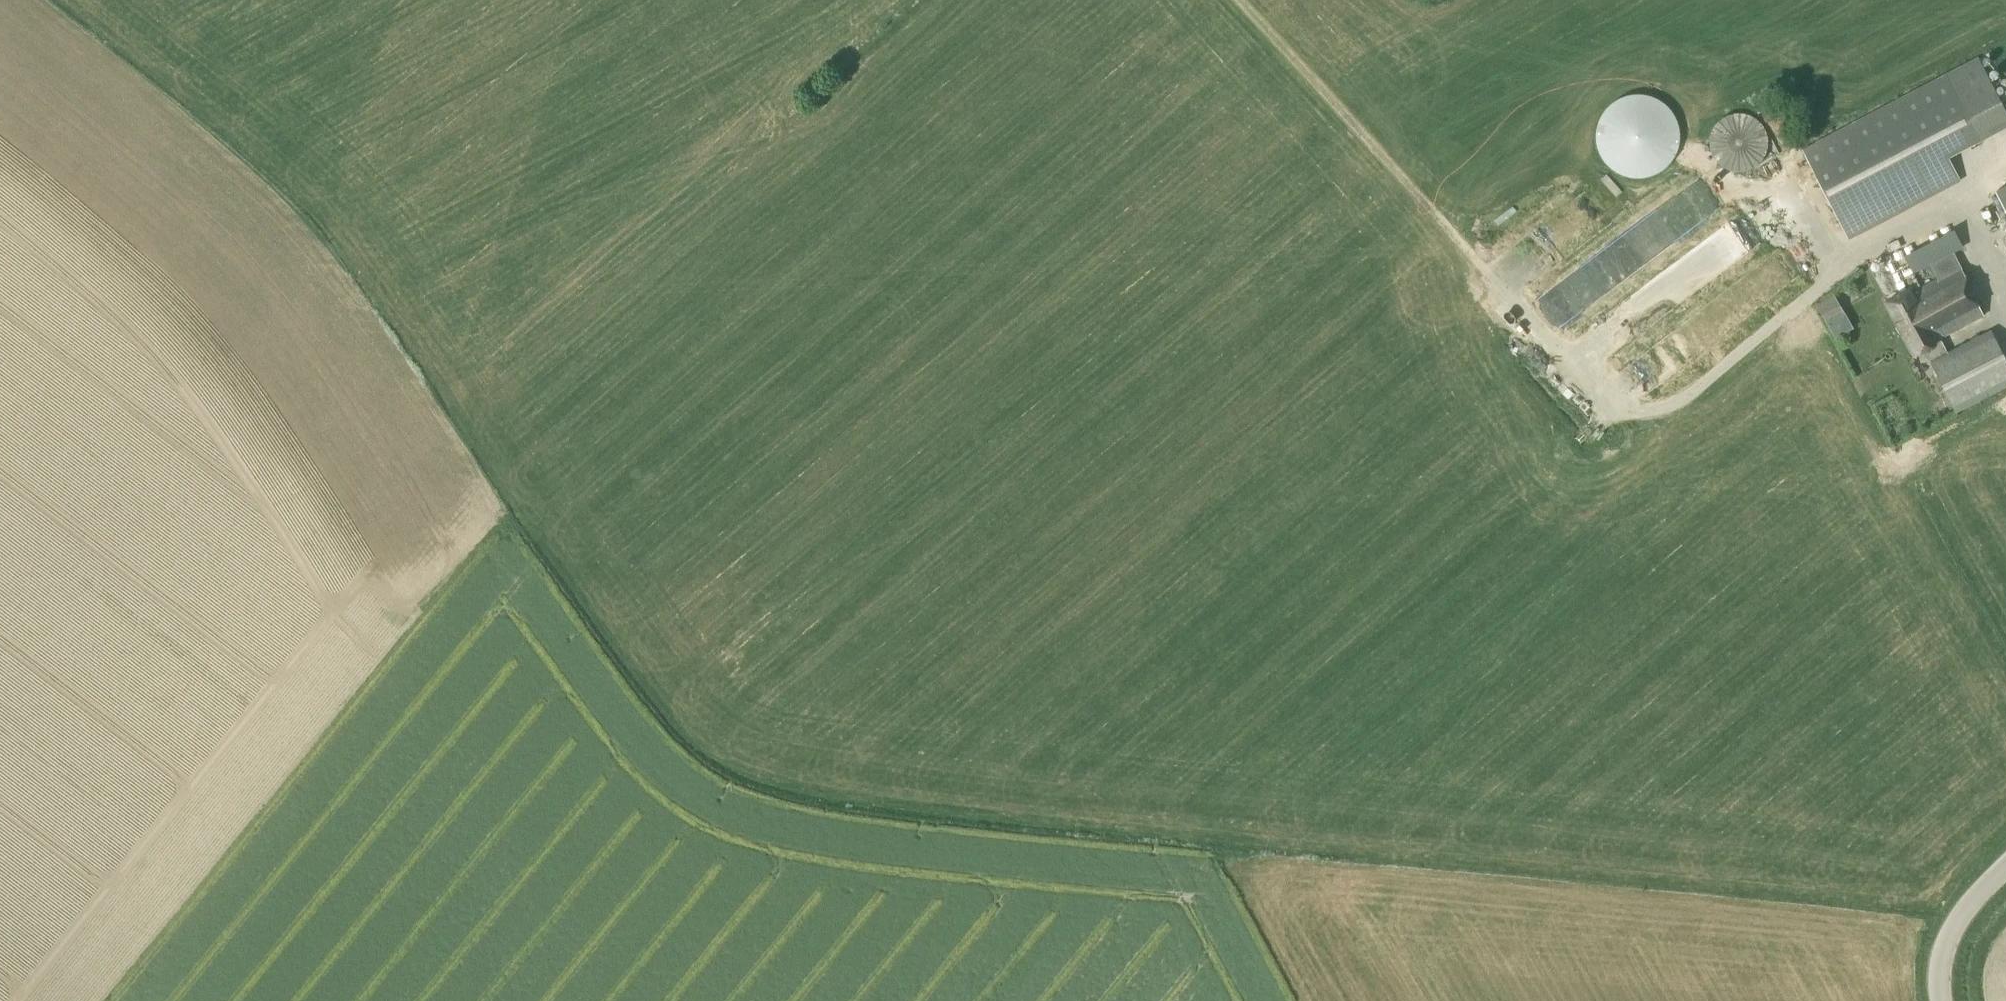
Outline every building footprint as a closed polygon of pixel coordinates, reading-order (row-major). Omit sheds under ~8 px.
[(1961,181),(1949,159),(2005,129),(2005,112),(1978,58),(1914,92),(1802,151),(1849,239),(1961,181)] [(1737,172),(1742,172),(1747,171),(1752,169),(1756,167),(1760,163),(1763,159),(1765,155),(1767,150),(1767,145),(1767,140),(1767,135),(1765,131),(1762,126),(1759,123),(1755,119),(1751,117),(1746,115),(1742,114),(1737,114),(1732,115),(1727,116),(1723,118),(1719,121),(1715,125),(1712,129),(1710,134),(1709,138),(1709,143),(1709,148),(1711,153),(1713,158),(1715,162),(1719,165),(1723,168),(1727,170),(1732,172),(1737,172)] [(1996,179),(2005,200),(2005,175),(1996,179)] [(1951,253),(1961,248),(1945,215),(1897,239),(1914,273),(1929,266),(1936,281),(1911,294),(1910,291),(1884,304),(1912,358),(1924,352),(1955,413),(2005,386),(2005,366),(1990,334),(1947,355),(1939,339),(1983,317),(1951,253)] [(1695,296),(1713,286),(1700,261),(1682,271),(1695,296)] [(1602,267),(1559,303),(1575,321),(1617,285),(1602,267)] [(1826,324),(1844,314),(1834,295),(1816,305),(1826,324)]
